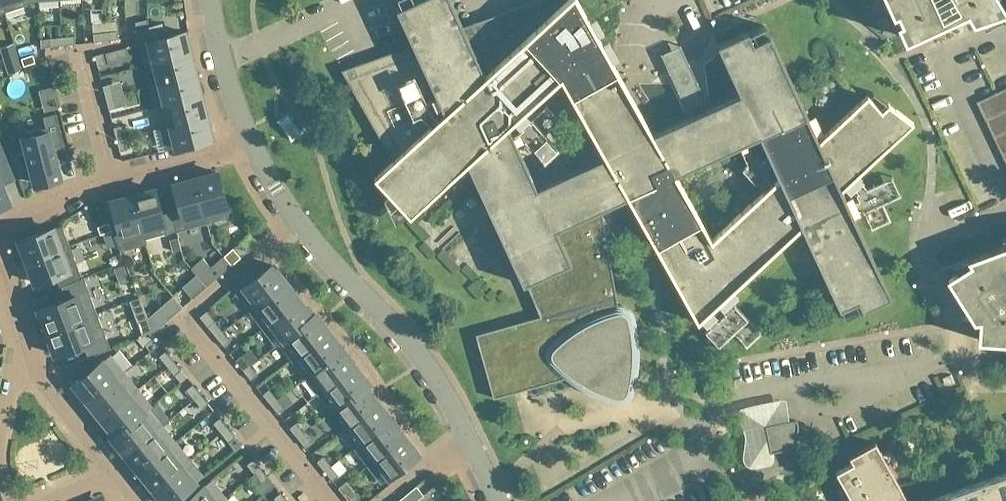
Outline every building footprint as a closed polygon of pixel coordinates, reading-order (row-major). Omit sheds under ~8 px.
[(3,12),(24,5),(24,3),(33,0),(0,0),(0,2),(3,12)] [(706,101),(680,45),(660,54),(686,110),(689,109),(692,115),(652,133),(578,0),(535,0),(462,26),(450,0),(413,0),(395,8),(412,44),(341,69),(392,160),(373,177),(409,215),(466,163),(488,209),(475,215),(494,257),(507,251),(522,284),(525,282),(539,316),(475,334),(493,398),(566,377),(574,382),(582,387),(590,391),(598,395),(607,398),(616,401),(618,401),(620,401),(621,401),(623,400),(625,399),(626,398),(628,397),(629,396),(630,394),(630,393),(632,386),(633,381),(634,376),(635,371),(635,366),(636,361),(636,356),(636,351),(636,346),(635,341),(635,336),(634,331),(633,326),(632,321),(631,316),(630,313),(628,311),(627,310),(625,309),(624,308),(622,307),(620,307),(618,307),(601,208),(626,196),(697,322),(701,318),(709,327),(703,332),(718,348),(748,320),(734,305),(732,307),(723,298),(801,227),(840,311),(858,302),(863,312),(891,299),(852,214),(861,210),(863,213),(900,195),(892,176),(866,188),(855,177),(913,123),(888,103),(881,110),(867,94),(818,140),(770,34),(753,42),(748,30),(717,44),(740,94),(705,109),(702,103),(706,101)] [(904,37),(966,9),(972,18),(1004,7),(1000,0),(887,0),(904,37)] [(134,22),(136,30),(148,27),(147,19),(134,22)] [(189,53),(183,31),(163,37),(160,24),(148,27),(136,30),(145,64),(154,62),(189,53)] [(117,39),(117,31),(105,32),(106,40),(117,39)] [(106,40),(105,32),(93,33),(94,41),(106,40)] [(74,43),(74,35),(62,37),(63,45),(74,43)] [(63,45),(62,37),(50,38),(51,46),(63,45)] [(50,38),(39,39),(40,47),(51,46),(50,38)] [(105,64),(102,52),(94,54),(97,66),(105,64)] [(5,57),(10,73),(22,69),(17,53),(5,57)] [(34,60),(31,53),(20,58),(23,65),(34,60)] [(194,74),(189,53),(154,62),(159,83),(194,74)] [(200,95),(194,74),(159,83),(151,85),(156,106),(165,104),(200,95)] [(113,95),(110,83),(102,85),(105,97),(113,95)] [(52,85),(38,89),(41,98),(54,95),(52,85)] [(116,107),(113,95),(105,97),(108,109),(116,107)] [(170,125),(205,116),(200,95),(165,104),(170,125)] [(984,105),(1005,159),(1005,97),(984,105)] [(42,116),(45,127),(21,133),(34,183),(60,177),(52,146),(63,143),(55,113),(42,116)] [(296,144),(306,136),(287,113),(278,121),(296,144)] [(211,138),(205,116),(170,125),(162,128),(167,149),(211,138)] [(124,137),(121,125),(113,127),(116,139),(124,137)] [(70,146),(85,141),(81,128),(66,132),(70,146)] [(127,149),(124,137),(116,139),(119,151),(127,149)] [(8,202),(1,184),(14,179),(0,145),(0,206),(8,202)] [(215,171),(194,177),(206,221),(228,215),(215,171)] [(206,221),(194,177),(172,183),(179,208),(170,211),(175,230),(206,221)] [(154,189),(132,195),(144,239),(145,239),(165,233),(154,189)] [(144,239),(132,195),(110,200),(116,222),(109,224),(110,228),(119,250),(146,243),(145,239),(144,239)] [(110,228),(109,224),(108,222),(96,227),(99,232),(110,228)] [(19,241),(26,262),(69,246),(61,225),(19,241)] [(177,236),(169,238),(172,250),(180,248),(177,236)] [(967,259),(968,259),(941,269),(947,278),(964,305),(973,319),(979,318),(977,339),(981,340),(998,341),(1005,341),(1005,338),(1005,336),(1005,244),(967,259)] [(69,246),(26,262),(34,283),(55,275),(59,286),(60,286),(81,278),(69,246)] [(231,265),(240,257),(232,247),(223,255),(231,265)] [(190,267),(196,274),(206,286),(231,265),(223,255),(211,266),(203,257),(190,267)] [(257,304),(286,282),(272,265),(236,292),(250,310),(257,305),(257,304)] [(46,332),(96,313),(83,277),(81,278),(60,286),(65,298),(37,309),(46,332)] [(270,321),(299,299),(286,282),(257,304),(257,305),(270,321)] [(283,338),(315,314),(311,316),(299,299),(270,321),(262,326),(277,345),(280,342),(284,339),(283,338)] [(143,307),(132,311),(142,335),(156,330),(154,327),(146,319),(147,318),(143,307)] [(154,327),(156,330),(168,319),(159,308),(147,318),(146,319),(154,327)] [(110,348),(96,313),(46,332),(54,354),(82,344),(87,357),(110,348)] [(300,353),(328,331),(315,314),(283,338),(284,339),(280,342),(293,359),(300,354),(300,353)] [(208,327),(215,336),(222,331),(214,322),(208,327)] [(229,340),(222,331),(215,336),(223,345),(229,340)] [(313,370),(341,348),(328,331),(300,353),(300,354),(312,370),(313,370)] [(154,337),(145,344),(150,351),(159,343),(154,337)] [(319,393),(354,366),(341,348),(313,370),(312,370),(305,375),(319,393)] [(159,356),(166,365),(173,360),(165,351),(159,356)] [(73,383),(88,401),(123,373),(108,355),(89,371),(80,359),(60,367),(73,383)] [(235,360),(242,370),(249,365),(241,355),(235,360)] [(180,369),(173,360),(166,365),(174,374),(180,369)] [(256,374),(249,365),(242,370),(250,379),(256,374)] [(336,407),(367,383),(354,366),(319,393),(332,410),(336,407)] [(136,389),(123,373),(88,401),(101,418),(136,389)] [(349,424),(377,402),(365,386),(368,383),(367,383),(336,407),(349,424)] [(186,389),(194,399),(200,393),(192,384),(186,389)] [(150,407),(136,389),(101,418),(114,434),(115,435),(143,412),(147,409),(150,407)] [(262,394),(270,403),(276,398),(268,389),(262,394)] [(207,403),(200,393),(194,399),(201,408),(207,403)] [(283,408),(276,398),(270,403),(277,413),(283,408)] [(362,441),(391,419),(377,402),(349,424),(362,441)] [(161,426),(147,409),(143,412),(115,435),(114,434),(111,436),(125,454),(153,431),(154,432),(161,426)] [(213,423),(221,432),(227,427),(219,418),(213,423)] [(368,464),(404,437),(391,419),(362,441),(354,446),(368,464)] [(797,442),(798,424),(798,423),(797,422),(797,421),(796,421),(795,420),(794,420),(793,419),(764,425),(770,452),(792,448),(794,447),(795,446),(796,444),(797,443),(797,442)] [(289,428),(297,437),(303,432),(295,423),(289,428)] [(235,436),(227,427),(221,432),(228,441),(235,436)] [(167,448),(154,432),(153,431),(125,454),(139,471),(167,448)] [(310,441),(303,432),(297,437),(304,446),(310,441)] [(417,454),(404,437),(368,464),(381,482),(417,454)] [(176,441),(167,448),(139,471),(152,487),(180,465),(189,458),(176,441)] [(849,456),(853,462),(835,472),(852,500),(908,500),(875,442),(849,456)] [(316,461),(324,471),(330,466),(323,456),(316,461)] [(247,464),(254,473),(260,468),(253,459),(247,464)] [(180,465),(152,487),(163,500),(171,500),(194,482),(180,465)] [(338,475),(330,466),(324,471),(331,480),(338,475)] [(268,478),(260,468),(254,473),(262,483),(268,478)] [(254,473),(248,478),(256,487),(262,483),(254,473)] [(927,500),(1005,500),(1005,473),(927,500)] [(224,498),(210,480),(184,500),(221,500),(224,498)] [(256,493),(250,484),(236,494),(241,500),(244,500),(256,493)] [(423,495),(415,486),(397,500),(416,500),(423,495)] [(276,500),(287,500),(280,493),(274,498),(276,500)]
